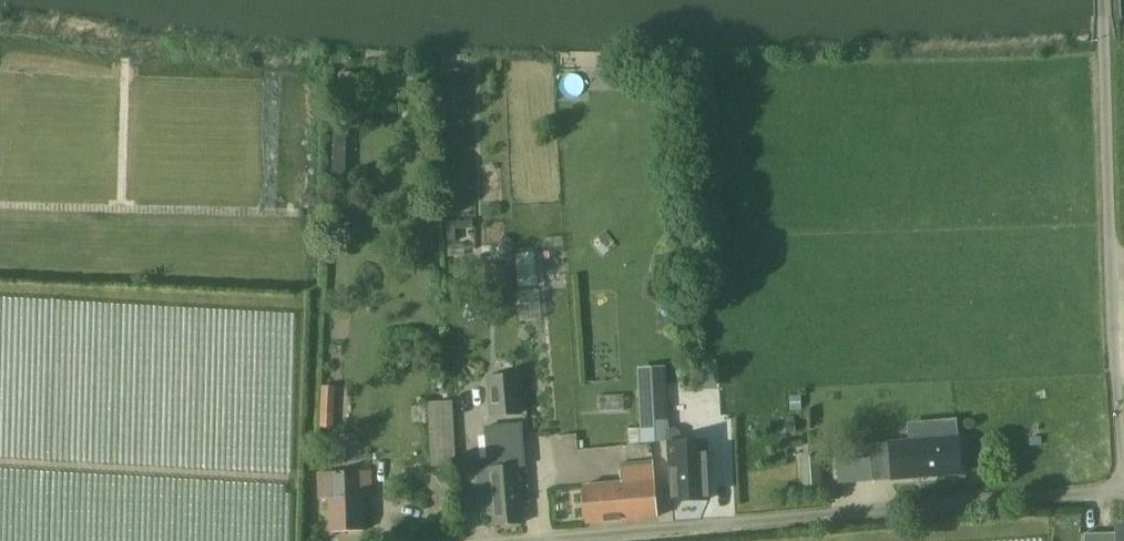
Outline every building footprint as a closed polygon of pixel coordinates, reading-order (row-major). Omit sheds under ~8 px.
[(338,169),(346,169),(347,133),(338,133),(338,169)] [(448,239),(469,239),(469,222),(448,222),(448,239)] [(517,252),(519,284),(538,283),(536,251),(517,252)] [(669,428),(667,387),(665,366),(638,368),(640,388),(642,429),(668,428),(669,428)] [(520,414),(517,376),(486,378),(489,417),(520,414)] [(334,426),(335,385),(322,385),(320,425),(334,426)] [(428,400),(430,465),(456,464),(454,400),(428,400)] [(890,471),(891,479),(961,474),(958,436),(870,444),(872,472),(890,471)] [(822,484),(821,455),(819,455),(818,438),(799,439),(799,457),(802,457),(802,485),(822,484)] [(706,440),(670,442),(672,501),(708,499),(706,440)] [(491,468),(490,468),(493,508),(495,524),(521,522),(517,466),(511,467),(510,457),(490,458),(491,468)] [(658,517),(654,462),(620,465),(621,483),(583,486),(586,523),(658,517)] [(364,531),(363,496),(358,496),(357,471),(334,472),(334,497),(330,497),(331,532),(364,531)] [(1084,534),(1084,540),(1123,540),(1123,526),(1116,526),(1116,532),(1084,534)]
